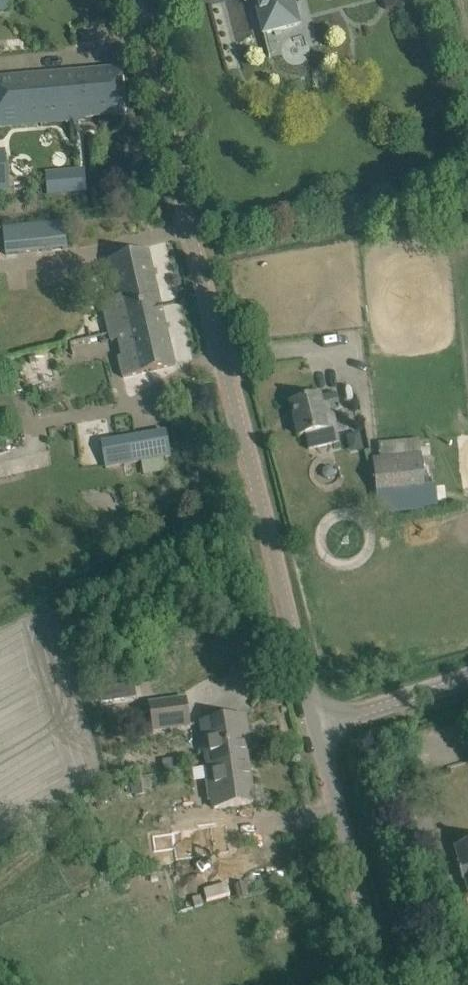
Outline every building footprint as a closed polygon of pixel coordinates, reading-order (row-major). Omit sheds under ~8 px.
[(10,11),(7,0),(0,0),(0,13),(10,11)] [(263,35),(299,25),(293,0),(254,0),(263,35)] [(1,119),(2,128),(87,122),(87,117),(123,115),(120,72),(0,80),(0,108),(1,119)] [(8,190),(4,152),(0,152),(0,191),(8,190)] [(45,174),(47,195),(86,192),(85,171),(45,174)] [(63,223),(4,229),(7,255),(66,249),(63,223)] [(118,299),(103,302),(110,332),(125,329),(122,314),(159,305),(147,253),(110,262),(118,299)] [(125,329),(110,332),(112,342),(118,341),(122,357),(116,358),(121,377),(173,364),(159,305),(122,314),(125,329)] [(340,410),(337,394),(319,399),(319,397),(292,404),(300,437),(305,436),(309,450),(339,442),(331,412),(340,410)] [(363,433),(350,436),(353,451),(366,449),(363,433)] [(138,437),(102,443),(106,468),(142,461),(138,437)] [(380,458),(373,458),(379,516),(438,511),(436,488),(425,489),(419,437),(378,440),(380,458)] [(140,721),(142,732),(190,725),(187,700),(148,705),(150,720),(140,721)] [(203,724),(209,766),(241,762),(240,756),(246,755),(244,744),(249,744),(245,718),(203,724)] [(253,803),(246,755),(240,756),(241,762),(209,766),(211,780),(206,781),(209,802),(214,801),(215,809),(253,803)] [(145,796),(143,779),(133,780),(135,797),(145,796)] [(176,849),(178,860),(232,852),(228,823),(173,832),(174,833),(151,836),(154,852),(176,849)] [(455,847),(460,864),(457,865),(462,881),(465,880),(467,891),(467,843),(455,847)] [(245,883),(236,885),(239,898),(248,896),(245,883)]
